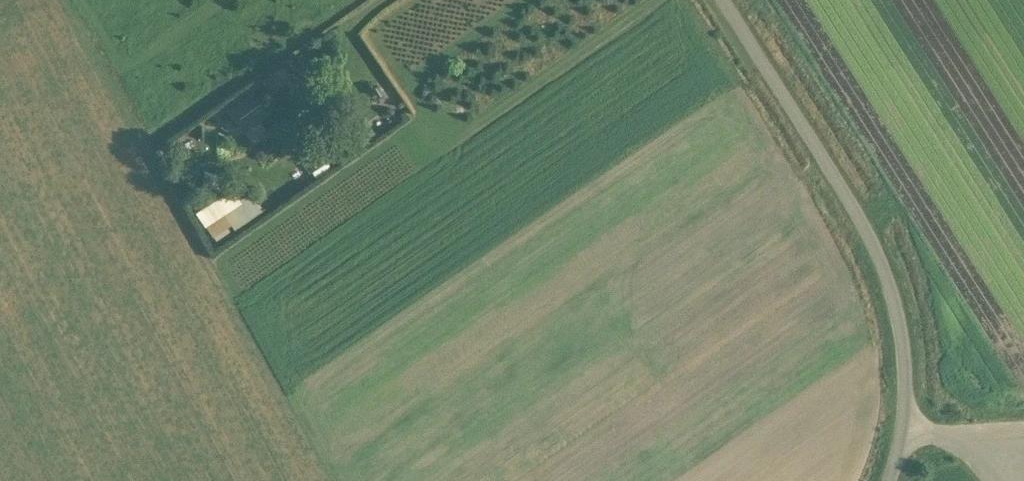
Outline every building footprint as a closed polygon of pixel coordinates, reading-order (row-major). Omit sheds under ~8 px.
[(224,112),(241,135),(270,114),(254,91),(224,112)] [(333,167),(328,161),(330,160),(323,150),(322,151),(306,161),(304,162),(311,173),(313,171),(318,178),(333,167)] [(261,201),(255,191),(237,202),(234,197),(227,202),(224,198),(207,210),(221,229),(261,201)]
